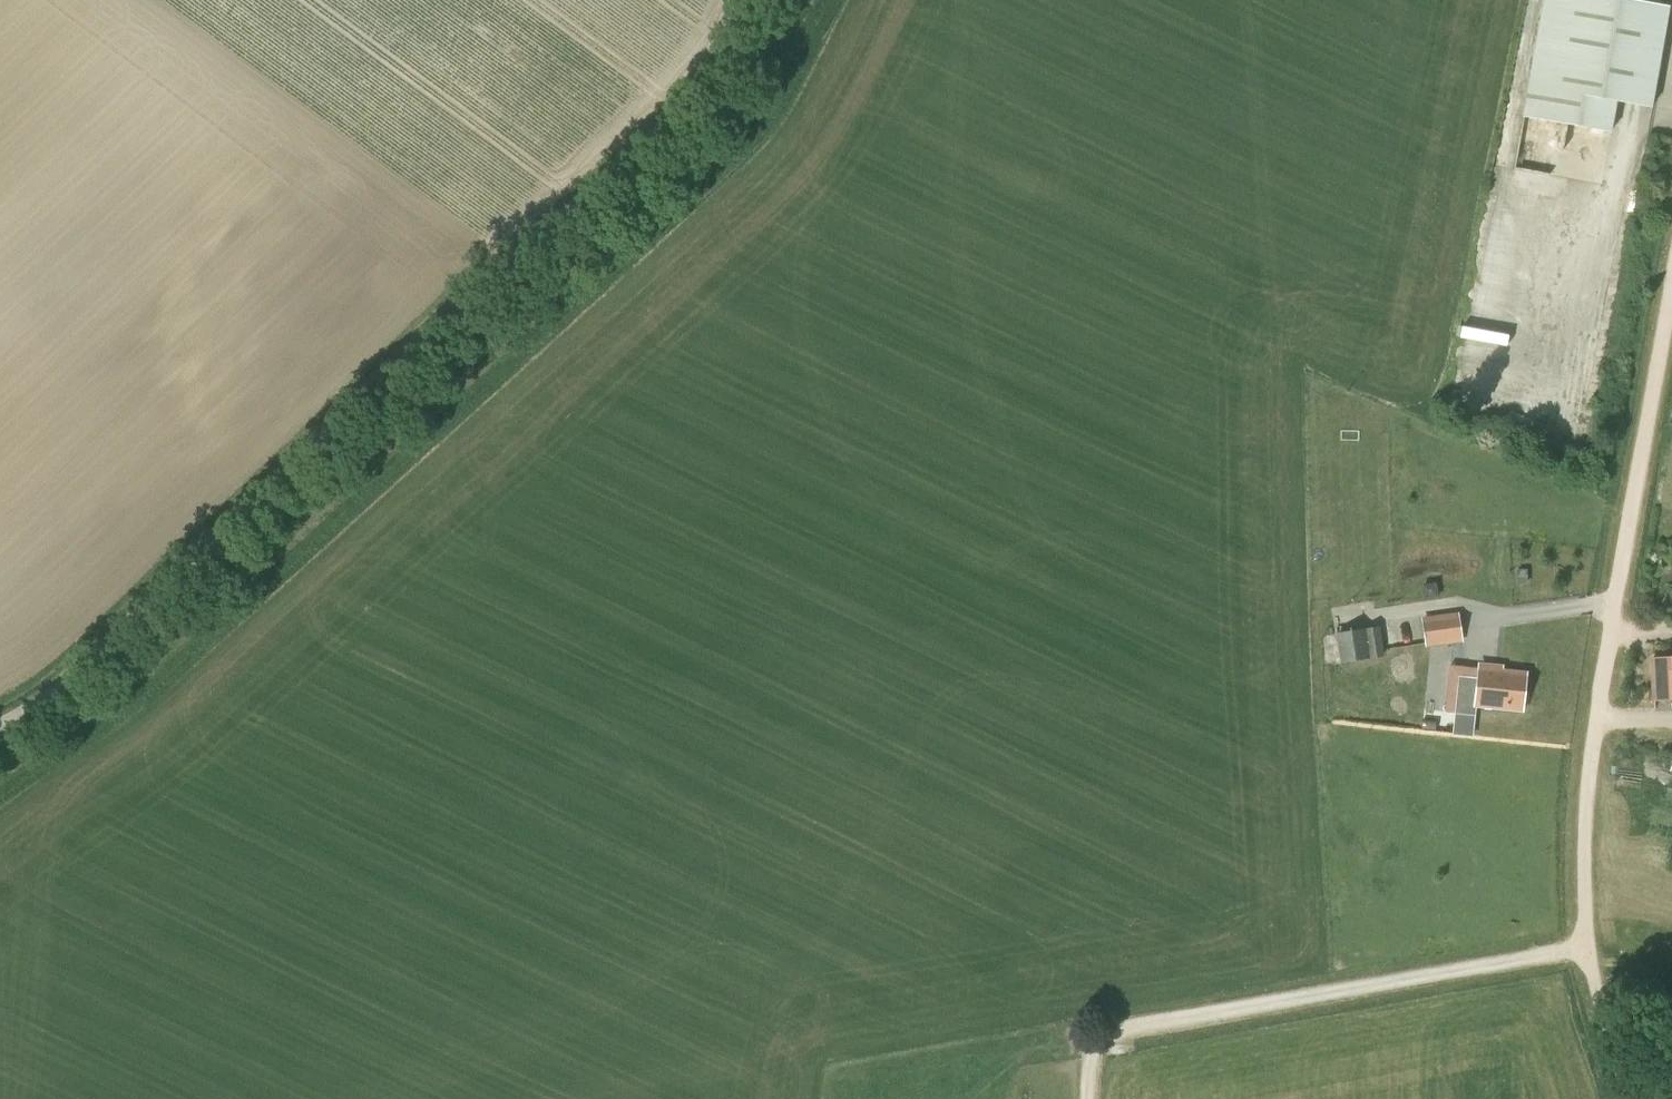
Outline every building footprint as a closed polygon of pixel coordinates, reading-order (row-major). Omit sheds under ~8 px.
[(1529,116),(1617,130),(1622,100),(1657,106),(1671,23),(1671,5),(1665,4),(1642,0),(1549,0),(1529,116)] [(1462,643),(1458,613),(1420,619),(1425,649),(1462,643)] [(1336,632),(1340,662),(1384,654),(1379,625),(1336,632)] [(1651,659),(1654,700),(1671,699),(1671,658),(1651,659)] [(1456,713),(1475,714),(1476,705),(1524,709),(1527,673),(1479,669),(1478,678),(1460,676),(1456,713)]
